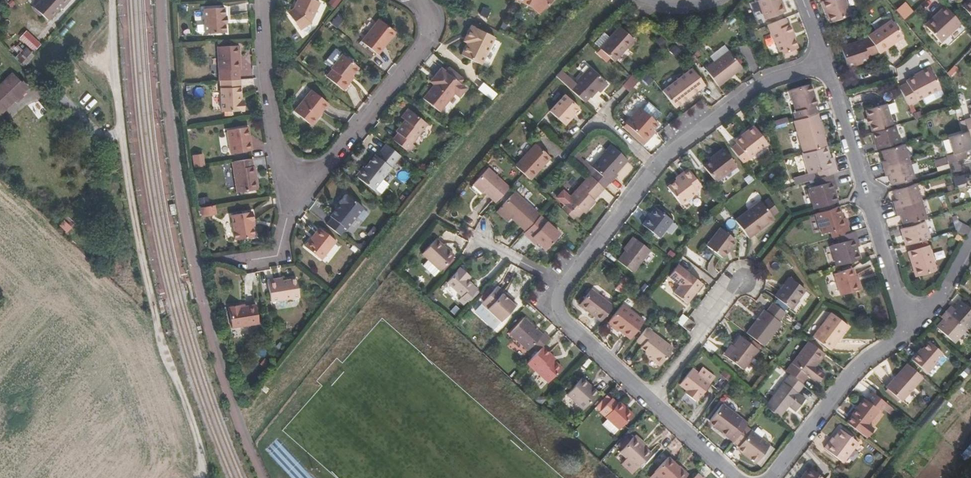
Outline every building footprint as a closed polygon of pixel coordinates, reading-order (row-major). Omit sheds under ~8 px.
[(34,5),(49,20),(67,0),(39,0),(34,5)] [(295,8),(289,13),(301,30),(313,22),(322,3),(317,0),(299,0),(295,8)] [(556,0),(518,0),(533,7),(542,15),(556,0)] [(778,0),(754,0),(761,17),(781,9),(778,0)] [(842,0),(820,0),(825,14),(828,13),(831,20),(848,14),(842,0)] [(962,6),(970,16),(970,0),(968,0),(962,6)] [(902,16),(910,11),(904,2),(896,8),(902,16)] [(960,23),(943,5),(938,11),(939,13),(925,27),(939,42),(960,23)] [(227,33),(226,24),(228,24),(228,17),(226,17),(225,8),(204,9),(206,34),(227,33)] [(925,27),(939,13),(938,11),(923,24),(925,27)] [(794,47),(789,32),(790,31),(786,23),(784,23),(782,17),(764,24),(771,41),(773,41),(778,53),(794,47)] [(386,47),(397,33),(380,19),(362,41),(378,54),(384,46),(386,47)] [(877,51),(901,35),(890,19),(866,34),(877,51)] [(463,42),(467,44),(461,55),(481,65),(494,38),(471,27),(463,42)] [(624,50),(632,42),(617,28),(598,49),(613,63),(620,55),(618,53),(622,48),(624,50)] [(33,50),(40,43),(26,29),(20,36),(33,50)] [(865,54),(877,51),(866,34),(859,39),(839,45),(844,64),(856,60),(857,62),(867,59),(865,54)] [(242,70),(240,46),(219,47),(221,81),(222,81),(241,80),(240,70),(242,70)] [(741,65),(729,51),(706,69),(719,86),(731,77),(729,74),(741,65)] [(349,81),(359,68),(343,55),(331,69),(332,71),(327,77),(344,91),(350,83),(349,81)] [(731,77),(742,68),(741,65),(729,74),(731,77)] [(914,75),(927,69),(926,65),(913,72),(914,74),(914,75)] [(674,108),(703,85),(690,68),(661,91),(674,108)] [(589,99),(603,83),(587,69),(573,84),(569,81),(566,86),(584,102),(587,97),(589,99)] [(937,88),(927,69),(914,75),(914,74),(904,79),(905,81),(897,85),(906,104),(922,96),(936,89),(937,88)] [(433,84),(437,86),(426,100),(442,113),(457,95),(462,99),(469,91),(444,70),(433,84)] [(19,79),(14,74),(8,79),(13,84),(19,79)] [(24,97),(22,95),(28,89),(19,79),(13,84),(8,79),(0,87),(0,110),(3,113),(15,102),(17,104),(24,97)] [(243,96),(242,80),(241,80),(222,81),(224,112),(246,111),(246,101),(242,101),(241,97),(243,96)] [(817,104),(813,91),(811,92),(808,84),(791,89),(797,109),(795,110),(797,119),(817,113),(815,105),(817,104)] [(924,101),(938,93),(936,89),(922,96),(924,101)] [(312,126),(323,113),(321,112),(329,104),(312,90),(294,111),(312,126)] [(572,114),(577,108),(563,96),(548,113),(562,125),(572,114)] [(895,124),(889,105),(885,103),(885,102),(866,108),(869,116),(870,122),(873,131),(895,124)] [(652,131),(657,125),(639,109),(625,125),(644,143),(650,137),(648,135),(652,131)] [(415,145),(430,126),(411,111),(404,119),(409,123),(406,127),(405,126),(399,134),(400,135),(396,142),(412,155),(418,148),(415,145)] [(827,145),(817,113),(797,119),(795,119),(804,152),(805,152),(827,145)] [(564,127),(574,116),(572,114),(562,125),(564,127)] [(902,140),(900,133),(897,133),(895,124),(873,131),(878,148),(902,140)] [(766,144),(752,126),(740,136),(742,138),(735,144),(746,159),(766,144)] [(253,151),(249,128),(229,131),(233,154),(253,151)] [(970,147),(970,142),(970,137),(967,130),(948,136),(953,152),(946,154),(948,162),(967,157),(965,149),(970,147)] [(735,144),(742,138),(740,136),(732,141),(735,144)] [(909,160),(904,142),(883,148),(886,159),(881,160),(884,167),(909,160)] [(538,167),(548,157),(535,145),(515,167),(522,173),(530,180),(540,169),(538,167)] [(838,171),(833,156),(830,157),(827,145),(805,152),(811,172),(820,170),(822,176),(830,173),(835,172),(838,171)] [(375,191),(403,157),(389,146),(379,157),(378,155),(371,163),(373,165),(369,169),(368,167),(366,169),(364,168),(360,173),(359,178),(375,191)] [(626,161),(610,147),(591,167),(609,185),(614,179),(611,177),(615,174),(626,161)] [(731,165),(718,148),(708,157),(709,159),(700,167),(711,181),(731,165)] [(540,169),(550,158),(548,157),(538,167),(540,169)] [(260,190),(256,167),(254,167),(253,158),(234,162),(240,193),(260,190)] [(914,176),(909,160),(884,167),(886,175),(890,173),(893,183),(910,178),(914,176)] [(509,189),(487,169),(474,184),(495,204),(509,189)] [(690,191),(696,186),(684,170),(678,174),(679,176),(664,188),(676,205),(692,193),(690,191)] [(839,189),(837,179),(830,173),(822,176),(816,178),(818,185),(810,188),(816,208),(839,200),(836,190),(839,189)] [(592,200),(603,189),(589,176),(568,198),(570,200),(564,206),(576,216),(581,211),(584,214),(591,206),(589,204),(592,200)] [(921,199),(916,182),(915,182),(895,188),(898,198),(893,199),(895,206),(921,199)] [(540,216),(513,193),(501,207),(512,216),(511,218),(525,232),(540,216)] [(336,209),(338,210),(332,217),(334,219),(328,225),(343,236),(365,209),(350,195),(349,196),(347,195),(336,209)] [(774,208),(765,197),(759,202),(768,213),(774,208)] [(761,219),(768,213),(759,202),(757,199),(732,218),(746,236),(763,222),(761,219)] [(927,216),(921,199),(895,206),(897,214),(902,213),(905,223),(927,216)] [(200,214),(215,214),(214,204),(199,205),(200,214)] [(656,235),(670,218),(653,205),(639,223),(656,235)] [(576,216),(564,206),(561,209),(573,219),(576,216)] [(851,232),(846,216),(844,217),(840,206),(817,213),(823,233),(831,231),(833,237),(839,236),(851,232)] [(512,216),(501,207),(500,209),(511,218),(512,216)] [(255,226),(254,221),(252,213),(232,216),(235,240),(254,237),(253,227),(255,226)] [(763,222),(770,217),(768,213),(761,219),(763,222)] [(546,250),(560,235),(540,216),(525,232),(523,234),(530,240),(532,238),(538,243),(546,250)] [(968,228),(959,223),(957,219),(953,220),(955,229),(966,234),(968,228)] [(929,237),(926,228),(928,226),(927,220),(902,227),(906,242),(908,243),(929,237)] [(721,258),(736,241),(721,228),(706,245),(721,258)] [(323,261),(338,243),(321,229),(306,247),(323,261)] [(861,246),(856,230),(851,232),(839,236),(841,243),(833,245),(838,265),(861,258),(858,247),(861,246)] [(621,251),(631,238),(628,236),(618,248),(621,251)] [(629,272),(645,249),(631,238),(621,251),(614,261),(629,272)] [(440,270),(453,256),(435,239),(422,253),(440,270)] [(925,245),(906,250),(908,258),(910,258),(912,263),(909,264),(913,275),(933,269),(925,245)] [(951,262),(940,256),(938,260),(949,266),(951,262)] [(685,302),(700,282),(676,263),(667,275),(678,283),(671,291),(685,302)] [(478,290),(467,280),(470,276),(460,267),(447,282),(462,296),(459,300),(464,305),(478,290)] [(857,290),(851,268),(832,274),(838,296),(857,290)] [(790,307),(804,288),(788,276),(773,296),(790,307)] [(299,280),(286,282),(285,279),(271,282),(274,303),(302,298),(299,280)] [(515,305),(502,294),(504,292),(498,287),(482,304),(501,321),(515,305)] [(612,306),(589,289),(577,305),(600,322),(612,306)] [(782,311),(769,300),(762,309),(761,309),(744,331),(761,344),(778,321),(776,320),(782,311)] [(961,300),(958,304),(955,309),(951,305),(946,312),(966,329),(970,324),(970,308),(961,300)] [(630,337),(644,319),(623,303),(609,321),(619,329),(630,337)] [(261,325),(258,307),(242,309),(241,307),(230,309),(234,330),(261,325)] [(966,329),(946,312),(942,317),(945,320),(939,328),(955,342),(966,329)] [(829,350),(848,327),(831,313),(812,336),(829,350)] [(550,338),(545,332),(544,334),(525,317),(511,333),(529,350),(533,346),(538,351),(546,343),(550,338)] [(688,317),(682,325),(689,331),(695,323),(688,317)] [(619,329),(609,321),(607,323),(617,331),(619,329)] [(670,348),(645,329),(636,341),(640,344),(639,346),(645,351),(650,355),(648,357),(657,365),(670,348)] [(740,368),(755,348),(738,335),(730,345),(723,355),(740,368)] [(825,374),(816,367),(825,355),(809,342),(786,372),(791,376),(802,384),(808,376),(818,383),(825,374)] [(931,364),(940,353),(928,342),(917,353),(916,352),(910,359),(925,373),(932,365),(931,364)] [(565,364),(553,353),(555,351),(546,343),(538,351),(531,358),(552,378),(565,364)] [(723,355),(730,345),(728,343),(720,353),(723,355)] [(921,377),(905,364),(884,387),(899,401),(921,377)] [(697,398),(711,380),(710,380),(715,374),(703,365),(699,371),(692,366),(680,382),(690,389),(688,391),(697,398)] [(804,400),(797,394),(804,386),(802,384),(791,376),(764,405),(777,417),(787,405),(794,411),(804,400)] [(591,386),(581,377),(566,393),(583,408),(595,394),(589,389),(591,386)] [(690,389),(680,382),(679,384),(688,391),(690,389)] [(864,426),(877,409),(879,411),(886,403),(871,392),(865,400),(862,398),(846,421),(866,436),(870,431),(864,426)] [(633,413),(620,401),(618,403),(607,394),(596,406),(618,427),(633,413)] [(746,425),(748,422),(724,404),(712,419),(719,424),(717,427),(735,440),(746,425)] [(719,424),(712,419),(710,421),(717,427),(719,424)] [(771,443),(746,425),(735,440),(740,444),(747,450),(745,453),(757,461),(771,443)] [(840,457),(854,437),(839,427),(828,440),(826,440),(823,445),(840,457)] [(653,451),(635,435),(620,451),(637,468),(653,451)] [(747,450),(740,444),(737,447),(745,453),(747,450)] [(668,455),(649,474),(653,477),(682,477),(687,473),(668,455)] [(811,466),(805,473),(806,476),(804,477),(827,477),(811,466)]
